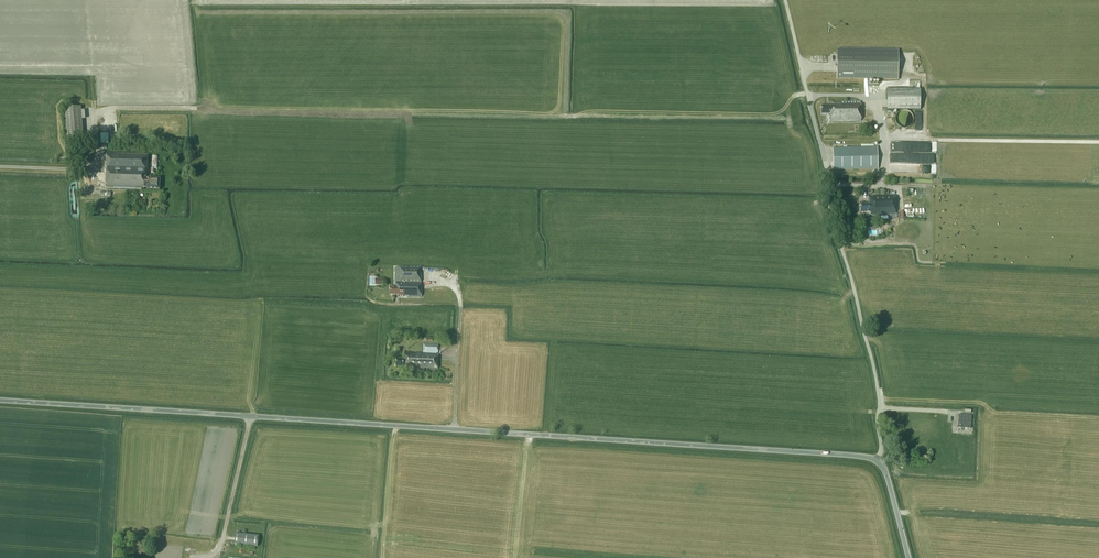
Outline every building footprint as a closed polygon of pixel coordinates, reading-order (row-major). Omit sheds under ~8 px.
[(899,51),(838,49),(836,77),(898,79),(899,51)] [(920,110),(920,89),(887,89),(887,110),(920,110)] [(860,121),(860,101),(840,101),(840,102),(832,103),(832,104),(821,104),(821,113),(829,113),(829,121),(860,121)] [(84,139),(81,107),(65,108),(68,141),(84,139)] [(902,117),(902,122),(911,122),(911,112),(899,111),(899,117),(902,117)] [(920,152),(933,152),(933,141),(920,141),(920,152)] [(878,168),(877,145),(833,147),(834,169),(878,168)] [(149,154),(107,153),(106,188),(141,189),(142,187),(147,187),(147,189),(160,190),(160,178),(148,177),(149,154)] [(871,211),(871,214),(889,214),(889,219),(895,219),(895,215),(896,195),(868,195),(868,203),(860,203),(860,211),(871,211)] [(422,297),(421,267),(401,268),(396,268),(395,282),(395,287),(389,287),(390,295),(399,295),(399,297),(422,297)] [(438,343),(423,343),(423,353),(404,352),(403,359),(396,359),(396,367),(411,367),(411,368),(437,370),(438,343)] [(260,535),(236,534),(236,545),(259,546),(260,535)]
